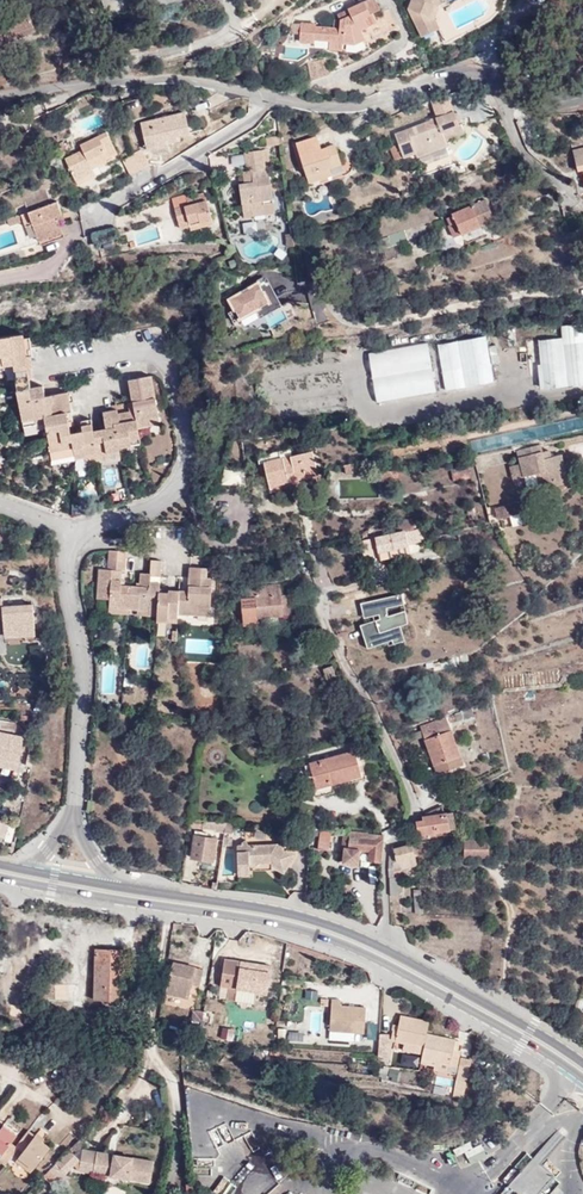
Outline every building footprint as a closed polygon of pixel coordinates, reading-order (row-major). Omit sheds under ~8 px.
[(346,9),(349,15),(339,19),(338,28),(315,27),(315,24),(300,24),(299,34),(299,42),(313,43),(314,39),(328,40),(328,49),(343,50),(343,43),(355,44),(365,39),(360,30),(376,22),(374,17),(372,12),(378,8),(374,0),(367,0),(346,9)] [(406,9),(420,37),(431,30),(426,19),(431,4),(429,3),(430,0),(410,0),(406,9)] [(437,6),(431,4),(426,19),(431,30),(436,28),(432,20),(437,6)] [(381,13),(378,8),(372,12),(374,17),(381,13)] [(349,15),(346,9),(337,14),(339,19),(349,15)] [(10,42),(9,41),(22,36),(20,32),(34,27),(29,13),(0,24),(0,46),(10,42)] [(299,34),(300,24),(292,23),(289,33),(299,34)] [(35,31),(34,27),(20,32),(22,36),(35,31)] [(368,45),(365,39),(355,44),(343,43),(343,50),(356,51),(368,45)] [(284,59),(307,57),(306,44),(283,46),(284,59)] [(312,80),(332,72),(324,60),(307,63),(312,80)] [(450,127),(455,125),(449,112),(428,120),(430,126),(431,129),(426,131),(425,128),(423,124),(392,135),(396,144),(401,157),(413,153),(415,157),(445,145),(443,140),(453,137),(450,127)] [(166,142),(167,144),(178,141),(177,136),(190,133),(185,115),(141,126),(146,147),(166,142)] [(458,124),(455,125),(450,127),(453,137),(462,133),(458,124)] [(468,164),(489,140),(475,127),(454,152),(468,164)] [(66,161),(77,183),(95,173),(93,168),(98,166),(99,168),(109,163),(108,161),(118,155),(108,135),(81,147),(83,153),(66,161)] [(296,142),(306,176),(329,168),(341,164),(335,148),(328,150),(327,147),(321,149),(317,136),(296,142)] [(281,145),(280,137),(266,139),(267,147),(281,145)] [(167,146),(167,144),(166,142),(146,147),(147,151),(167,146)] [(392,160),(401,157),(396,144),(387,147),(392,160)] [(69,154),(65,146),(56,149),(60,158),(69,154)] [(143,150),(134,155),(141,171),(151,166),(143,150)] [(252,172),(258,171),(260,169),(266,167),(265,161),(264,150),(245,153),(247,168),(252,168),(252,172)] [(571,153),(577,173),(581,172),(582,178),(582,150),(571,153)] [(243,154),(232,155),(233,165),(244,164),(243,154)] [(141,171),(134,155),(124,161),(131,176),(141,171)] [(329,168),(306,176),(308,182),(331,175),(329,168)] [(253,179),(259,178),(258,171),(252,172),(243,173),(245,184),(254,182),(253,179)] [(95,173),(77,183),(79,187),(97,178),(95,173)] [(270,176),(259,178),(253,179),(254,182),(245,184),(240,184),(244,209),(254,207),(254,211),(266,210),(265,206),(265,202),(274,200),(270,176)] [(181,229),(191,227),(190,223),(201,221),(202,227),(214,224),(206,194),(187,199),(189,207),(176,211),(181,229)] [(494,220),(486,199),(457,210),(456,207),(448,210),(451,215),(447,217),(450,224),(449,225),(454,237),(494,220)] [(63,216),(59,204),(22,218),(24,223),(26,229),(33,227),(41,248),(66,239),(62,228),(60,223),(59,222),(56,223),(55,219),(63,216)] [(24,223),(22,218),(19,218),(8,221),(10,228),(24,223)] [(190,223),(191,227),(191,230),(202,227),(201,221),(190,223)] [(66,239),(71,238),(68,226),(62,228),(66,239)] [(94,242),(117,238),(115,226),(92,229),(94,242)] [(286,245),(294,244),(292,232),(284,233),(286,245)] [(390,235),(375,240),(379,250),(393,246),(390,235)] [(266,277),(227,293),(237,316),(258,307),(266,326),(295,314),(290,301),(279,306),(266,277)] [(551,322),(550,314),(540,314),(540,322),(551,322)] [(561,326),(562,338),(539,340),(544,388),(556,387),(554,377),(582,369),(582,323),(561,326)] [(30,379),(26,356),(32,355),(29,337),(25,338),(24,334),(0,337),(0,365),(4,365),(14,363),(14,368),(17,381),(30,379)] [(494,382),(486,337),(438,345),(446,391),(494,382)] [(436,392),(427,343),(369,354),(378,403),(436,392)] [(554,377),(556,387),(582,384),(582,369),(554,377)] [(159,418),(151,376),(128,380),(128,381),(134,411),(137,427),(150,425),(149,419),(159,418)] [(18,390),(31,388),(30,379),(17,381),(18,390)] [(71,411),(68,392),(45,396),(44,386),(38,387),(31,388),(18,390),(16,390),(22,421),(35,419),(36,425),(45,423),(44,416),(71,411)] [(137,427),(134,411),(124,413),(125,416),(118,417),(117,414),(117,410),(102,412),(105,428),(114,426),(119,448),(131,446),(130,440),(139,439),(137,427)] [(73,421),(71,411),(44,416),(45,423),(49,446),(61,444),(62,450),(73,448),(70,433),(69,426),(68,422),(73,421)] [(84,458),(98,455),(93,430),(91,419),(80,421),(82,431),(70,433),(73,448),(75,459),(84,458)] [(120,451),(119,448),(114,426),(105,428),(93,430),(98,455),(120,451)] [(566,476),(564,465),(561,454),(551,457),(549,450),(542,452),(541,444),(517,450),(520,464),(513,466),(516,479),(538,473),(542,489),(568,482),(566,476)] [(284,458),(265,462),(267,475),(271,476),(270,481),(269,481),(271,492),(307,483),(307,478),(319,475),(313,450),(291,456),(291,459),(284,460),(284,458)] [(121,457),(120,451),(98,455),(99,461),(121,457)] [(384,474),(372,460),(365,461),(377,474),(377,479),(382,479),(381,483),(398,482),(398,471),(384,474)] [(267,475),(265,462),(259,464),(264,482),(269,481),(270,481),(271,476),(267,475)] [(358,471),(356,462),(343,464),(345,473),(358,471)] [(224,484),(244,484),(243,470),(223,470),(224,484)] [(525,511),(524,502),(499,508),(502,517),(525,511)] [(401,532),(415,529),(412,518),(399,521),(401,532)] [(422,527),(415,529),(417,541),(425,539),(422,527)] [(417,541),(415,529),(401,532),(375,538),(378,551),(409,544),(418,542),(417,541)] [(33,544),(31,534),(18,537),(22,547),(33,544)] [(372,549),(370,538),(363,539),(365,550),(372,549)] [(409,544),(378,551),(380,560),(412,553),(409,544)] [(127,552),(109,551),(108,570),(99,569),(97,599),(109,600),(109,608),(129,610),(131,586),(125,586),(121,585),(121,579),(122,571),(126,572),(127,552)] [(265,565),(262,551),(242,555),(245,569),(265,565)] [(140,586),(131,586),(129,610),(138,611),(147,611),(147,616),(158,616),(160,592),(160,590),(160,583),(152,582),(152,577),(160,577),(162,560),(152,560),(150,573),(141,572),(140,586)] [(188,591),(179,591),(178,614),(197,615),(198,607),(210,609),(212,578),(207,578),(207,568),(190,567),(188,591)] [(242,599),(244,625),(259,624),(258,617),(291,614),(290,595),(281,595),(280,585),(253,587),(254,598),(242,599)] [(168,593),(160,592),(158,616),(158,622),(168,622),(168,618),(178,618),(178,614),(179,591),(168,590),(168,593)] [(398,594),(360,601),(363,612),(378,609),(379,614),(387,612),(387,607),(400,605),(398,594)] [(2,619),(4,637),(36,635),(33,602),(2,604),(2,597),(0,597),(0,619),(2,619)] [(210,615),(210,609),(198,607),(197,615),(210,615)] [(405,610),(391,614),(391,615),(396,613),(399,625),(407,623),(405,610)] [(387,612),(379,614),(379,618),(359,624),(366,647),(387,641),(387,639),(402,634),(399,625),(396,613),(391,615),(391,614),(388,615),(387,612)] [(402,634),(391,638),(392,643),(404,640),(402,634)] [(336,676),(332,666),(323,668),(326,677),(327,679),(336,676)] [(306,683),(326,677),(323,668),(304,675),(306,683)] [(421,726),(435,764),(448,759),(451,769),(463,765),(445,717),(421,726)] [(18,723),(0,720),(0,728),(16,731),(18,723)] [(18,764),(23,738),(0,733),(0,760),(18,764)] [(361,775),(355,751),(310,763),(317,787),(361,775)] [(448,759),(435,764),(438,773),(451,769),(448,759)] [(18,764),(0,760),(0,767),(17,770),(18,764)] [(435,814),(437,832),(455,829),(452,813),(444,813),(443,805),(423,815),(435,814)] [(423,818),(416,818),(418,835),(437,832),(435,814),(423,815),(423,818)] [(15,823),(0,820),(0,838),(12,840),(15,823)] [(225,824),(204,821),(203,828),(225,831),(225,824)] [(228,824),(227,832),(234,834),(235,825),(228,824)] [(309,845),(310,830),(294,829),(294,838),(300,839),(300,845),(309,845)] [(336,830),(322,829),(319,849),(334,851),(336,830)] [(207,837),(208,832),(196,831),(192,857),(214,861),(217,839),(207,837)] [(383,834),(361,832),(361,836),(352,834),(350,848),(346,848),(346,849),(344,862),(359,864),(361,849),(371,850),(370,860),(381,861),(383,834)] [(350,848),(352,834),(345,834),(343,849),(346,849),(346,848),(350,848)] [(239,870),(252,870),(252,863),(272,863),(273,866),(285,873),(297,854),(291,850),(285,850),(285,844),(250,845),(247,840),(239,846),(239,870)] [(489,856),(489,840),(465,840),(466,857),(489,856)] [(416,842),(395,847),(398,861),(400,861),(416,857),(417,857),(416,842)] [(395,847),(392,848),(389,855),(389,869),(394,869),(394,862),(398,861),(395,847)] [(417,864),(416,857),(400,861),(402,868),(417,864)] [(395,877),(390,877),(391,895),(400,895),(399,877),(395,877)] [(416,913),(423,913),(421,889),(414,890),(416,913)] [(95,1000),(120,1000),(120,966),(126,966),(126,951),(96,951),(95,1000)] [(226,1002),(234,1003),(237,992),(256,995),(267,997),(272,970),(260,969),(259,972),(250,970),(250,967),(224,963),(220,989),(228,991),(226,1002)] [(167,994),(188,998),(195,969),(174,964),(167,994)] [(78,1001),(78,983),(54,983),(54,1001),(78,1001)] [(305,999),(318,999),(318,990),(305,990),(305,999)] [(237,992),(234,1003),(254,1006),(256,995),(237,992)] [(201,1023),(203,1013),(205,997),(198,996),(195,1019),(189,1018),(189,1022),(194,1023),(194,1022),(201,1023)] [(329,1040),(354,1042),(354,1033),(364,1034),(366,1010),(340,1008),(340,1001),(332,1001),(330,1031),(330,1032),(329,1040)] [(201,1023),(201,1025),(210,1027),(212,1015),(203,1013),(201,1023)] [(425,1050),(428,1036),(431,1024),(400,1017),(398,1029),(397,1034),(393,1033),(390,1042),(405,1046),(425,1050)] [(375,1037),(376,1023),(367,1023),(367,1037),(375,1037)] [(221,1037),(232,1038),(233,1028),(221,1027),(221,1037)] [(288,1046),(305,1046),(306,1032),(288,1031),(288,1046)] [(388,1037),(379,1036),(378,1046),(387,1047),(388,1037)] [(423,1057),(422,1061),(451,1067),(454,1051),(458,1051),(460,1042),(428,1036),(425,1050),(423,1057)] [(387,1047),(378,1046),(378,1055),(386,1056),(387,1047)] [(403,1053),(423,1057),(425,1050),(405,1046),(403,1053)] [(451,1067),(422,1061),(422,1064),(437,1067),(436,1071),(457,1075),(462,1052),(458,1051),(454,1051),(451,1067)] [(455,1097),(465,1099),(473,1059),(464,1057),(455,1097)] [(5,1123),(3,1126),(16,1136),(19,1134),(5,1123)] [(17,1149),(15,1147),(10,1144),(16,1136),(3,1126),(0,1129),(0,1155),(1,1156),(0,1158),(0,1163),(5,1166),(17,1149)] [(23,1153),(19,1158),(34,1169),(49,1148),(41,1142),(34,1137),(27,1131),(15,1147),(17,1149),(23,1153)] [(34,1137),(41,1142),(43,1140),(36,1134),(34,1137)] [(85,1145),(80,1138),(71,1147),(77,1153),(85,1145)] [(77,1153),(71,1147),(69,1150),(74,1155),(77,1153)] [(74,1155),(69,1150),(57,1162),(67,1173),(79,1161),(74,1155)] [(80,1171),(93,1173),(96,1152),(83,1150),(80,1171)] [(96,1152),(93,1173),(150,1182),(153,1161),(96,1152)] [(533,1157),(502,1193),(511,1193),(514,1190),(518,1193),(538,1193),(554,1175),(533,1157)] [(34,1169),(19,1158),(15,1162),(30,1174),(34,1169)] [(57,1162),(43,1178),(53,1186),(67,1173),(57,1162)] [(232,1188),(222,1181),(215,1193),(229,1193),(232,1188)]
